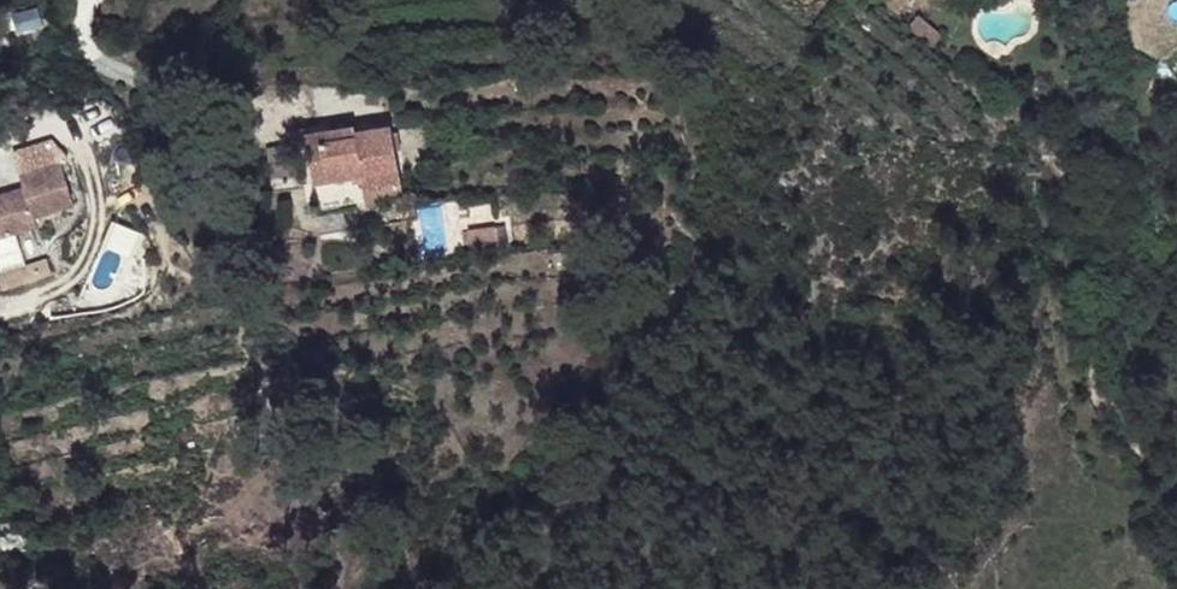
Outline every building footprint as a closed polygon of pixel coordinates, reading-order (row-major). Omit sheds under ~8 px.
[(897,13),(907,2),(905,0),(884,0),(897,13)] [(941,38),(917,16),(911,25),(935,45),(941,38)] [(401,184),(391,126),(355,132),(354,126),(305,133),(314,184),(361,177),(363,191),(401,184)] [(296,175),(290,143),(266,148),(272,180),(296,175)] [(54,165),(49,147),(22,154),(28,173),(54,165)] [(62,163),(28,173),(20,175),(24,188),(0,195),(0,238),(37,227),(35,217),(74,206),(62,163)] [(404,199),(401,184),(363,191),(366,208),(398,203),(398,201),(404,199)] [(509,250),(506,226),(496,227),(499,251),(509,250)] [(499,251),(496,227),(468,231),(471,254),(499,251)] [(21,267),(0,274),(0,283),(3,291),(26,284),(21,267)]
